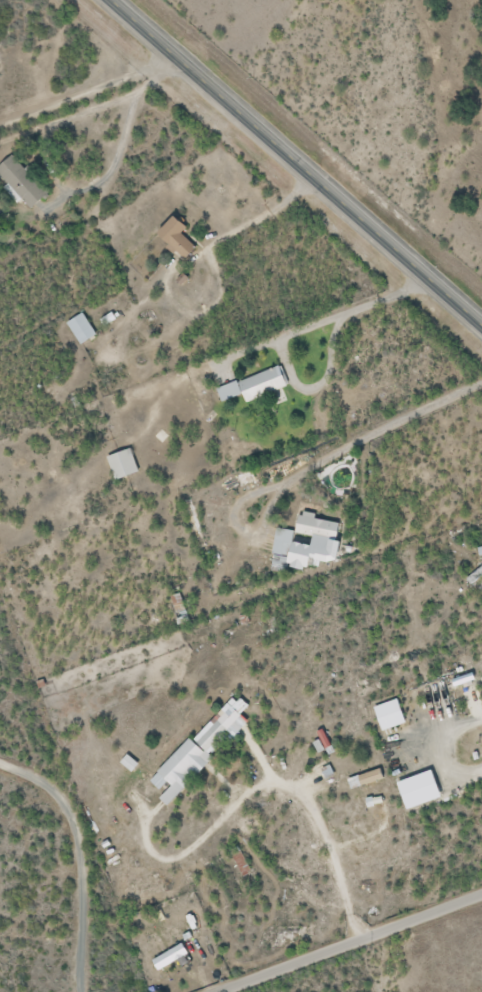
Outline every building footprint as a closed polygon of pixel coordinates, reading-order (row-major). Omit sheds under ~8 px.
[(12,155),(0,164),(0,176),(27,209),(44,194),(12,155)] [(193,248),(178,233),(183,229),(170,216),(152,234),(180,261),(193,248)] [(93,336),(81,314),(65,322),(77,345),(93,336)] [(214,389),(219,402),(240,394),(243,402),(284,388),(277,366),(214,389)] [(136,472),(127,449),(103,458),(113,482),(136,472)] [(336,521),(295,517),(293,532),(273,530),(269,568),(303,572),(305,560),(332,563),(336,521)] [(203,752),(208,758),(230,736),(212,718),(155,774),(168,787),(203,752)] [(324,757),(332,753),(316,723),(307,728),(319,751),(321,750),(324,757)] [(376,817),(361,775),(352,778),(368,820),(376,817)] [(175,967),(187,960),(177,944),(150,961),(156,971),(172,962),(175,967)]
